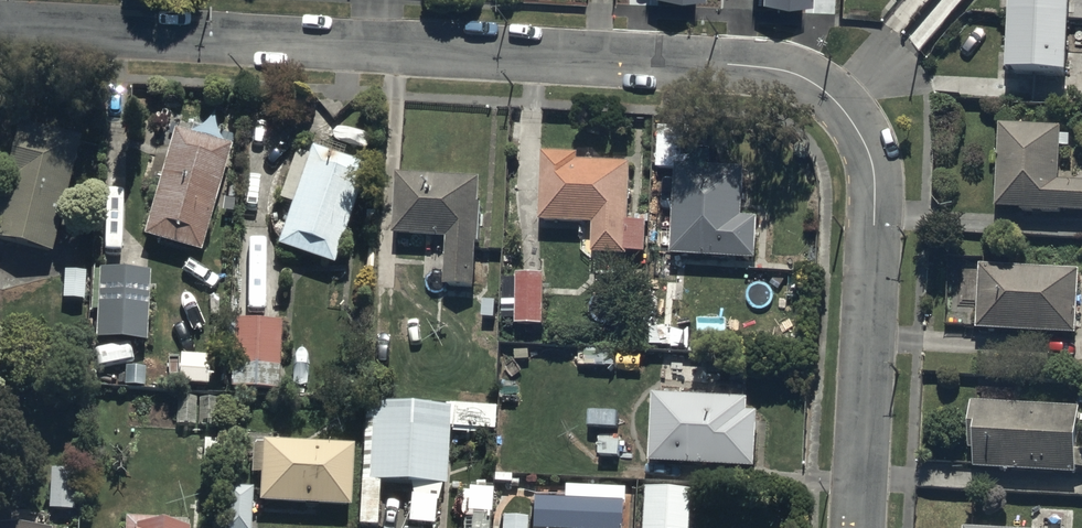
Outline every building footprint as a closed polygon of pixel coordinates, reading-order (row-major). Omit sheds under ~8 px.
[(1009,72),(1070,74),(1073,0),(1012,0),(1009,72)] [(18,118),(0,192),(0,242),(52,254),(82,133),(18,118)] [(1001,124),(996,208),(1081,213),(1081,183),(1059,182),(1062,128),(1001,124)] [(232,145),(174,129),(144,238),(202,254),(232,145)] [(687,141),(658,140),(657,169),(679,170),(675,257),(759,261),(760,220),(744,219),(746,170),(686,167),(687,141)] [(315,145),(280,239),(339,260),(373,166),(315,145)] [(579,156),(541,155),(539,225),(595,226),(594,258),(646,259),(647,222),(632,222),(633,164),(579,163),(579,156)] [(483,176),(396,169),(391,230),(448,235),(444,283),(474,285),(483,176)] [(982,265),(979,330),(1078,335),(1081,270),(982,265)] [(150,271),(97,269),(94,344),(147,346),(150,271)] [(87,273),(64,272),(62,301),(85,302),(87,273)] [(544,327),(545,276),(505,275),(504,299),(518,299),(517,326),(544,327)] [(283,324),(236,322),(232,390),(280,393),(283,324)] [(581,345),(580,366),(617,368),(618,347),(581,345)] [(654,395),(650,462),(757,469),(761,414),(749,414),(750,401),(654,395)] [(219,399),(175,398),(175,427),(218,428),(219,399)] [(973,403),(971,448),(977,448),(976,469),(1077,474),(1081,409),(973,403)] [(450,409),(365,406),(362,482),(446,486),(450,409)] [(628,411),(601,409),(600,430),(627,431),(628,411)] [(355,445),(263,442),(260,500),(353,506),(355,445)] [(78,474),(51,473),(49,515),(76,516),(78,474)] [(254,490),(226,488),(223,527),(251,527),(254,490)] [(642,489),(640,527),(690,527),(692,492),(642,489)] [(531,496),(529,527),(624,527),(626,501),(531,496)] [(125,519),(124,527),(189,527),(190,522),(125,519)] [(527,520),(502,519),(501,527),(527,527),(527,520)]
